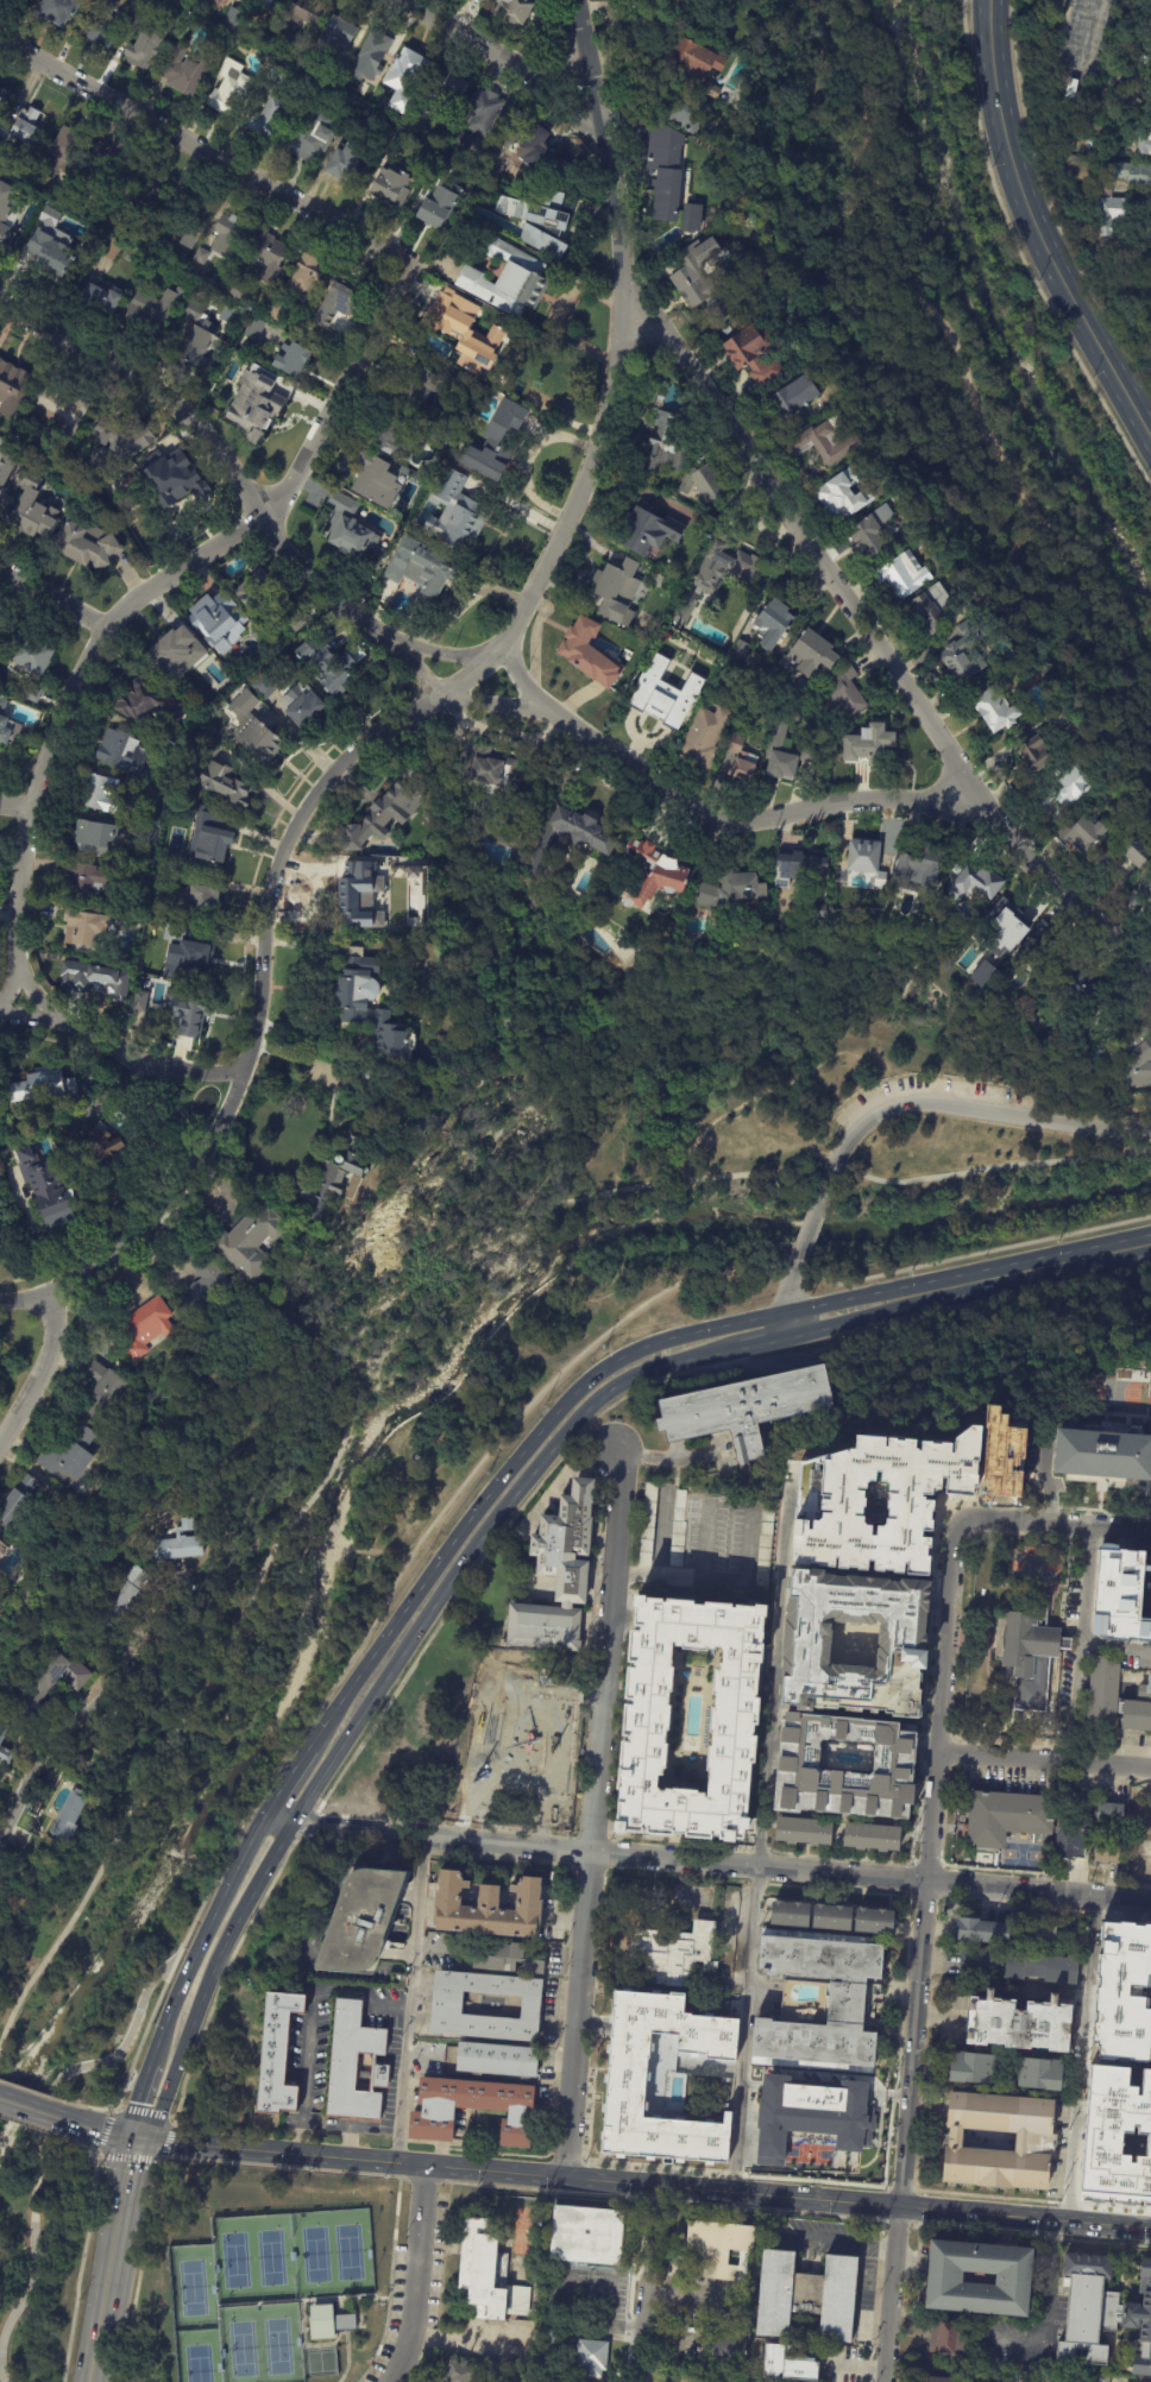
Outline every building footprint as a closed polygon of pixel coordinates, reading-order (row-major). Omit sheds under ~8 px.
[(37,14),(45,0),(82,0),(71,21),(68,19),(63,29),(37,14)] [(96,7),(100,0),(115,0),(119,2),(112,17),(124,23),(109,50),(77,34),(93,5),(96,7)] [(139,10),(145,0),(156,0),(163,4),(155,18),(151,15),(139,10)] [(310,1),(311,0),(316,0),(326,6),(314,27),(301,20),(296,27),(290,24),(283,36),(277,32),(284,20),(282,19),(293,0),(308,0),(310,1)] [(502,1),(500,0),(528,0),(536,5),(524,26),(520,24),(516,30),(505,24),(504,26),(489,17),(495,7),(497,8),(502,1)] [(1042,10),(1045,0),(1066,0),(1063,15),(1042,10)] [(233,7),(245,14),(234,33),(221,26),(232,7),(233,7)] [(347,17),(356,21),(353,25),(359,29),(346,51),(340,48),(335,56),(316,44),(333,14),(339,18),(342,13),(347,17)] [(136,68),(122,61),(125,56),(124,55),(130,44),(134,46),(150,18),(170,30),(161,48),(162,48),(155,61),(153,59),(146,71),(139,67),(138,69),(136,68)] [(383,39),(388,43),(383,50),(389,53),(383,63),(378,61),(376,65),(371,63),(365,75),(352,68),(371,33),(383,39)] [(730,59),(723,73),(713,69),(707,81),(727,90),(722,102),(687,86),(694,71),(681,65),(679,70),(669,65),(683,37),(730,59)] [(181,45),(188,50),(181,62),(184,64),(187,58),(199,65),(202,59),(214,65),(195,101),(166,84),(169,81),(161,76),(178,44),(181,45)] [(414,52),(432,62),(420,83),(413,80),(407,92),(419,97),(409,118),(389,107),(397,90),(384,83),(397,58),(401,59),(407,49),(414,52)] [(1144,53),(1150,54),(1150,81),(1149,81),(1150,69),(1143,69),(1144,53)] [(244,67),(240,73),(250,78),(246,84),(250,87),(246,95),(244,94),(241,97),(239,97),(228,116),(206,105),(215,88),(219,90),(225,78),(218,75),(227,57),(244,67)] [(348,65),(350,65),(337,90),(317,80),(325,67),(331,70),(338,58),(348,65)] [(288,73),(279,86),(268,80),(276,65),(288,73)] [(470,83),(460,102),(449,97),(449,99),(446,97),(441,109),(429,103),(436,89),(430,87),(435,76),(442,80),(444,76),(447,78),(451,73),(470,83)] [(1080,82),(1076,100),(1068,99),(1071,80),(1080,81),(1080,82)] [(382,93),(384,87),(390,90),(386,96),(382,93)] [(490,92),(499,96),(498,99),(505,102),(486,139),(476,134),(474,138),(476,138),(465,157),(446,147),(457,128),(471,136),(473,132),(466,128),(472,119),(465,115),(478,88),(485,92),(486,89),(490,92)] [(696,136),(656,115),(659,111),(643,103),(649,92),(671,102),(678,89),(711,106),(696,136)] [(259,134),(247,128),(257,112),(260,114),(272,94),(289,105),(273,132),(277,133),(272,143),(259,134)] [(408,122),(417,106),(429,113),(429,114),(430,115),(423,127),(422,126),(420,130),(408,122)] [(7,143),(0,139),(0,127),(2,122),(13,128),(23,108),(29,112),(30,107),(42,113),(33,127),(37,128),(27,146),(18,140),(19,139),(13,137),(11,143),(7,141),(7,143)] [(319,108),(338,119),(331,131),(337,134),(317,168),(283,149),(298,122),(307,127),(317,108),(319,108)] [(679,223),(654,221),(659,164),(650,163),(652,147),(650,147),(653,118),(683,134),(679,171),(684,171),(679,223)] [(514,125),(523,132),(514,146),(512,145),(509,150),(496,140),(509,121),(514,125)] [(548,140),(547,143),(551,149),(567,160),(566,163),(571,165),(564,176),(545,163),(539,171),(522,159),(527,152),(522,149),(539,125),(553,134),(548,140)] [(77,133),(89,140),(69,175),(58,169),(52,179),(38,171),(64,126),(77,133)] [(405,150),(392,143),(400,130),(413,137),(405,150)] [(1136,130),(1150,130),(1150,155),(1138,155),(1139,143),(1136,143),(1136,130)] [(360,174),(357,171),(351,181),(344,176),(341,179),(326,171),(338,149),(344,152),(350,140),(367,150),(361,163),(369,166),(364,175),(360,174)] [(106,151),(131,165),(117,190),(106,184),(109,176),(95,168),(105,150),(106,151)] [(438,177),(429,172),(438,156),(455,165),(446,182),(438,177)] [(1117,163),(1150,165),(1150,189),(1131,188),(1131,179),(1115,178),(1117,163)] [(155,174),(164,179),(163,182),(165,183),(149,213),(127,201),(145,169),(155,174)] [(385,169),(389,171),(390,169),(398,174),(400,170),(410,176),(409,178),(413,179),(408,188),(405,185),(400,196),(396,195),(391,202),(371,191),(384,169),(385,169)] [(432,226),(416,218),(427,198),(430,200),(439,185),(446,189),(449,182),(465,190),(454,212),(452,210),(441,231),(432,226)] [(1102,182),(1114,183),(1114,196),(1102,196),(1102,182)] [(67,191),(69,193),(62,204),(51,198),(57,187),(67,191)] [(183,189),(190,193),(193,189),(199,193),(197,196),(212,203),(205,218),(208,220),(193,251),(181,244),(188,231),(176,225),(181,216),(170,212),(182,188),(183,189)] [(566,196),(561,213),(572,215),(567,233),(561,232),(559,240),(570,247),(561,263),(521,240),(527,221),(496,213),(501,196),(543,208),(548,190),(566,195),(566,196)] [(74,191),(86,197),(78,210),(67,204),(74,191)] [(10,197),(0,216),(0,193),(10,197)] [(1114,235),(1113,235),(1113,238),(1096,237),(1096,231),(1102,231),(1103,207),(1099,206),(1099,197),(1130,200),(1128,219),(1113,218),(1113,227),(1115,227),(1114,235)] [(71,234),(63,248),(76,257),(58,286),(32,271),(49,241),(46,240),(52,228),(38,220),(49,203),(63,212),(62,214),(77,223),(71,234)] [(680,231),(699,234),(702,206),(684,203),(680,231)] [(1084,222),(1086,225),(1073,227),(1071,214),(1082,212),(1084,222)] [(224,215),(229,218),(232,214),(247,222),(245,226),(251,229),(234,263),(210,251),(219,235),(213,233),(222,214),(224,215)] [(113,215),(122,220),(117,233),(107,228),(113,215)] [(2,258),(0,257),(0,219),(8,223),(6,226),(12,229),(10,232),(15,235),(2,258)] [(155,229),(168,237),(159,254),(144,247),(153,229),(155,229)] [(263,232),(275,238),(273,240),(289,248),(279,269),(282,270),(273,285),(254,276),(259,266),(247,260),(262,231),(263,232)] [(546,295),(536,311),(528,307),(521,321),(457,285),(467,265),(488,277),(485,281),(496,286),(509,263),(498,258),(497,261),(479,251),(488,234),(548,266),(542,278),(552,283),(546,295)] [(114,263),(100,254),(111,237),(125,244),(114,263)] [(713,316),(705,303),(692,311),(671,278),(681,270),(674,258),(692,246),(694,251),(715,238),(729,259),(712,271),(711,269),(702,276),(705,282),(715,276),(727,295),(724,296),(730,305),(725,308),(730,315),(718,323),(713,316)] [(205,251),(210,253),(203,266),(193,260),(200,247),(205,251)] [(308,254),(320,260),(317,266),(325,270),(321,276),(325,278),(310,305),(285,292),(289,285),(287,284),(290,279),(289,279),(290,276),(291,277),(303,252),(308,254)] [(245,270),(249,272),(243,284),(247,286),(239,302),(225,294),(232,278),(234,278),(240,267),(245,270)] [(347,283),(345,288),(361,295),(347,321),(344,319),(346,316),(339,313),(329,329),(314,321),(339,273),(350,279),(347,283)] [(96,278),(101,281),(100,283),(109,288),(113,282),(128,290),(109,323),(94,315),(98,310),(78,300),(93,276),(96,278)] [(150,342),(114,322),(133,289),(156,301),(157,302),(159,301),(162,300),(168,289),(175,294),(178,286),(188,292),(163,335),(158,333),(152,344),(150,342)] [(459,302),(463,298),(490,314),(479,334),(488,339),(495,326),(508,333),(495,355),(499,358),(488,379),(474,373),(474,374),(453,363),(458,353),(455,353),(459,347),(442,338),(446,329),(426,319),(440,291),(457,300),(446,319),(449,321),(459,302)] [(278,322),(263,314),(271,297),(287,305),(278,322)] [(191,302),(206,310),(203,315),(210,319),(208,322),(219,328),(214,336),(226,344),(220,355),(208,349),(203,357),(208,360),(203,368),(199,366),(197,367),(178,357),(191,333),(190,332),(194,324),(182,317),(190,301),(191,302)] [(774,358),(784,373),(759,391),(747,373),(750,372),(747,366),(736,372),(729,361),(730,360),(725,353),(727,353),(722,345),(737,335),(730,324),(747,314),(759,334),(765,330),(773,345),(767,348),(774,358)] [(266,324),(257,342),(244,335),(254,317),(266,324)] [(309,352),(313,353),(298,380),(272,366),(284,344),(290,347),(293,342),(309,352)] [(814,377),(806,363),(822,353),(830,367),(814,377)] [(13,422),(0,415),(0,409),(2,404),(0,403),(0,360),(36,378),(13,422)] [(279,378),(271,393),(287,401),(278,416),(276,415),(266,431),(264,430),(263,433),(266,435),(260,447),(246,440),(247,437),(235,431),(239,427),(225,420),(241,385),(239,384),(246,370),(251,373),(254,365),(279,378)] [(445,376),(449,367),(468,377),(463,391),(442,382),(436,395),(432,392),(426,407),(407,398),(404,401),(401,398),(395,398),(392,396),(390,393),(391,391),(400,395),(405,382),(407,383),(415,365),(432,372),(430,373),(444,379),(445,376)] [(67,393),(89,405),(68,446),(52,437),(56,431),(26,415),(44,382),(67,393)] [(795,396),(803,408),(786,420),(771,397),(792,383),(798,391),(793,393),(795,396)] [(490,402),(507,411),(499,424),(523,437),(507,467),(509,468),(499,485),(457,462),(466,446),(482,453),(489,440),(460,424),(467,412),(479,418),(489,401),(490,402)] [(678,417),(681,418),(674,437),(696,445),(691,460),(688,460),(685,472),(660,464),(656,473),(643,470),(649,448),(648,448),(653,431),(658,434),(659,428),(655,427),(660,411),(678,417)] [(417,439),(411,453),(400,447),(396,455),(392,453),(391,456),(377,449),(379,446),(375,443),(380,430),(384,433),(394,414),(413,423),(410,428),(415,430),(413,436),(417,439)] [(143,426),(143,428),(146,426),(157,441),(132,459),(130,458),(127,461),(88,439),(101,416),(108,420),(108,418),(122,427),(121,428),(130,434),(143,426)] [(792,455),(785,446),(813,426),(816,429),(829,420),(829,421),(836,416),(841,417),(843,422),(843,426),(836,429),(844,440),(855,433),(863,445),(830,467),(814,446),(794,459),(792,455)] [(429,441),(420,436),(426,423),(447,435),(441,447),(429,441)] [(190,461),(202,478),(205,480),(205,479),(212,489),(210,490),(213,492),(199,502),(190,490),(163,509),(153,494),(152,496),(143,483),(145,481),(138,472),(146,467),(145,466),(155,459),(156,460),(164,454),(165,454),(180,446),(190,461)] [(390,512),(351,491),(364,468),(354,464),(361,450),(392,467),(388,473),(398,479),(396,484),(403,487),(390,512)] [(7,485),(0,498),(0,462),(4,455),(18,462),(6,485),(7,485)] [(824,506),(812,490),(854,461),(863,475),(849,486),(854,493),(866,485),(874,497),(850,513),(849,512),(835,522),(824,506)] [(711,468),(729,494),(706,510),(698,498),(702,496),(694,484),(686,499),(679,489),(691,467),(698,472),(709,465),(711,468)] [(470,479),(463,494),(492,510),(474,546),(467,542),(463,553),(429,536),(439,517),(447,522),(453,509),(429,497),(445,466),(470,479)] [(407,477),(400,472),(403,467),(410,471),(407,477)] [(42,480),(36,492),(39,494),(34,504),(48,510),(50,508),(59,512),(56,519),(59,521),(50,541),(37,534),(34,540),(7,525),(24,493),(12,487),(21,470),(42,480)] [(357,524),(382,538),(367,565),(350,555),(347,559),(339,554),(340,550),(328,544),(329,542),(323,538),(332,524),(331,524),(337,512),(322,504),(329,490),(361,506),(353,523),(357,524)] [(668,518),(687,529),(679,546),(668,540),(660,553),(653,549),(646,561),(618,544),(622,538),(616,535),(629,513),(634,517),(639,508),(666,523),(668,518)] [(881,528),(878,530),(886,543),(869,554),(860,541),(855,543),(844,528),(863,515),(864,516),(870,512),(881,528)] [(122,553),(109,561),(111,568),(95,572),(93,566),(92,565),(87,571),(55,552),(57,547),(55,546),(73,515),(109,536),(114,534),(125,552),(122,553)] [(453,584),(453,585),(448,582),(436,604),(433,603),(428,611),(416,605),(420,597),(419,596),(423,590),(403,578),(404,575),(403,575),(405,572),(391,563),(407,534),(436,550),(435,553),(447,559),(445,563),(448,565),(446,568),(459,575),(453,584)] [(715,536),(728,544),(725,548),(734,553),(737,547),(749,554),(750,552),(761,557),(749,579),(728,567),(712,593),(691,581),(697,572),(694,571),(713,536),(715,536)] [(879,582),(872,572),(907,548),(929,579),(899,599),(886,578),(879,582)] [(636,568),(633,575),(641,579),(628,605),(629,605),(628,606),(634,610),(627,625),(621,622),(621,623),(597,611),(598,610),(596,609),(602,596),(592,591),(597,581),(592,579),(597,568),(603,571),(608,561),(619,567),(625,554),(640,561),(636,568)] [(262,571),(293,605),(283,613),(271,600),(263,609),(262,611),(258,615),(256,615),(253,616),(234,594),(254,576),(249,571),(256,565),(262,571)] [(951,599),(945,603),(955,617),(931,632),(919,613),(908,620),(899,606),(938,580),(951,599)] [(241,639),(232,648),(233,649),(222,658),(214,649),(213,650),(187,620),(191,616),(189,612),(208,596),(212,601),(224,591),(238,609),(235,610),(239,613),(241,611),(250,622),(243,628),(246,631),(240,637),(241,639)] [(775,597),(788,606),(787,610),(794,616),(771,649),(760,642),(763,636),(755,630),(759,626),(753,622),(768,600),(769,601),(774,596),(775,597)] [(306,622),(308,624),(296,635),(285,624),(297,612),(306,622)] [(556,653),(568,624),(573,625),(579,613),(598,622),(598,623),(600,624),(596,635),(593,634),(592,638),(623,664),(608,688),(567,660),(568,658),(556,653)] [(957,681),(937,651),(944,647),(943,644),(952,637),(955,639),(963,634),(957,625),(958,620),(962,619),(967,618),(971,620),(976,626),(981,623),(987,631),(971,642),(986,662),(957,681)] [(814,630),(834,644),(831,647),(841,654),(830,667),(820,660),(810,675),(797,666),(799,662),(794,658),(793,661),(785,655),(807,624),(814,630)] [(184,626),(205,648),(188,663),(184,660),(175,667),(169,661),(163,666),(159,661),(155,666),(147,656),(183,625),(184,626)] [(56,653),(42,680),(38,679),(37,682),(25,676),(24,678),(8,669),(11,664),(8,663),(23,635),(56,653)] [(729,655),(738,637),(749,643),(740,661),(729,655)] [(326,648),(354,682),(348,688),(351,689),(344,697),(341,694),(334,700),(296,654),(307,644),(308,647),(314,642),(319,648),(322,644),(326,648)] [(691,670),(704,679),(698,689),(702,691),(696,701),(693,700),(677,729),(628,701),(636,686),(634,685),(641,670),(643,672),(655,650),(668,658),(658,678),(680,691),(691,670)] [(851,663),(858,675),(851,680),(869,706),(850,719),(847,713),(842,717),(837,710),(831,713),(817,693),(824,688),(822,685),(835,676),(832,674),(850,662),(851,663)] [(279,689),(266,701),(251,686),(264,674),(279,689)] [(746,689),(736,686),(740,676),(750,680),(746,689)] [(813,688),(801,701),(791,692),(803,678),(813,688)] [(144,686),(145,685),(157,692),(158,689),(184,706),(170,727),(161,721),(153,731),(141,724),(141,725),(139,724),(139,725),(132,720),(131,723),(113,711),(118,705),(117,705),(130,683),(133,685),(134,683),(136,682),(140,681),(143,683),(144,686)] [(326,708),(302,732),(281,710),(282,701),(302,681),(314,693),(313,694),(326,708)] [(32,686),(44,691),(37,706),(17,697),(23,685),(26,687),(29,683),(32,686)] [(982,717),(969,700),(990,686),(1007,708),(1014,702),(1021,713),(1013,719),(1015,721),(1008,726),(1006,724),(992,733),(985,723),(986,723),(982,717)] [(251,694),(260,702),(251,714),(252,716),(251,716),(287,746),(266,768),(238,743),(238,742),(233,737),(241,727),(240,726),(238,723),(238,719),(238,717),(228,708),(245,689),(251,694)] [(7,744),(0,741),(0,696),(7,700),(2,714),(10,717),(8,719),(13,720),(11,729),(12,729),(7,744)] [(725,710),(734,714),(719,741),(718,741),(713,748),(717,750),(704,771),(678,752),(703,707),(716,714),(719,706),(725,710)] [(1053,725),(1049,718),(1064,708),(1073,720),(1057,730),(1053,725)] [(1033,729),(1029,720),(1038,714),(1043,723),(1033,729)] [(788,724),(782,752),(801,757),(795,779),(786,776),(785,780),(767,776),(773,750),(768,749),(775,720),(788,724)] [(880,755),(879,769),(870,769),(870,764),(844,764),(845,738),(863,738),(863,731),(872,731),(872,725),(880,726),(880,721),(888,721),(888,736),(898,736),(897,750),(885,750),(885,752),(880,752),(880,755)] [(108,730),(115,732),(117,730),(141,741),(138,750),(152,756),(149,765),(155,768),(149,782),(140,779),(139,780),(130,776),(130,774),(95,760),(107,730),(108,730)] [(744,744),(742,751),(762,760),(751,786),(729,776),(736,757),(725,752),(735,730),(744,735),(743,738),(747,739),(744,744)] [(1040,735),(1048,745),(1045,748),(1055,762),(1030,779),(1020,764),(1026,760),(1014,743),(1029,733),(1033,739),(1040,735)] [(222,748),(224,749),(213,761),(197,748),(208,736),(222,748)] [(172,743),(168,755),(157,750),(162,738),(172,743)] [(818,764),(800,760),(805,743),(823,748),(819,764),(818,764)] [(520,762),(521,763),(514,798),(463,786),(468,758),(472,758),(476,746),(492,750),(490,761),(507,765),(508,760),(520,762)] [(212,762),(220,765),(221,763),(234,770),(231,777),(253,789),(247,800),(252,802),(247,812),(226,801),(226,799),(199,784),(210,761),(212,762)] [(1094,789),(1070,808),(1068,806),(1065,808),(1057,798),(1039,813),(1029,799),(1046,784),(1050,789),(1061,781),(1059,780),(1063,777),(1062,776),(1077,763),(1081,767),(1086,762),(1093,770),(1087,775),(1095,784),(1093,787),(1094,789)] [(429,777),(419,794),(410,805),(413,806),(407,813),(413,819),(404,830),(394,821),(385,831),(391,836),(382,846),(372,838),(363,849),(363,853),(345,855),(344,828),(363,827),(363,833),(367,827),(365,825),(371,819),(373,821),(377,818),(369,811),(379,800),(386,806),(390,801),(388,799),(394,792),(397,795),(400,793),(396,789),(402,783),(404,786),(407,783),(404,780),(410,764),(427,771),(427,774),(429,777)] [(99,776),(120,782),(117,798),(122,799),(118,817),(80,807),(84,790),(82,789),(84,782),(87,782),(88,774),(99,776)] [(143,793),(145,786),(162,792),(156,807),(139,802),(143,793)] [(206,806),(205,811),(226,817),(222,831),(235,834),(232,846),(228,845),(224,865),(221,864),(220,872),(202,869),(203,861),(194,858),(202,826),(195,825),(200,805),(206,806)] [(574,811),(585,815),(586,813),(599,819),(598,823),(609,828),(608,830),(621,837),(611,855),(589,843),(583,845),(578,843),(573,839),(572,837),(572,834),(568,832),(565,838),(555,834),(549,846),(558,850),(542,883),(515,869),(523,852),(533,857),(549,821),(552,815),(554,817),(560,805),(573,811),(574,811)] [(1067,847),(1056,837),(1081,812),(1097,827),(1101,823),(1111,832),(1087,857),(1073,843),(1068,847),(1067,847)] [(106,823),(120,825),(117,842),(109,840),(107,855),(73,850),(75,838),(73,838),(74,831),(76,831),(77,819),(106,823)] [(143,826),(158,828),(156,842),(140,839),(143,826)] [(1138,834),(1150,847),(1150,869),(1146,874),(1143,870),(1122,852),(1138,834)] [(646,842),(648,839),(658,845),(656,847),(665,852),(663,855),(680,858),(680,864),(694,869),(685,894),(678,891),(674,893),(671,893),(666,890),(666,888),(660,886),(653,900),(650,899),(646,909),(635,903),(631,905),(627,901),(625,897),(631,887),(637,889),(648,869),(623,856),(634,836),(646,842)] [(887,886),(887,888),(875,887),(878,875),(850,871),(849,884),(838,883),(839,869),(849,870),(851,840),(882,844),(880,872),(888,874),(887,886)] [(931,846),(948,850),(938,891),(924,889),(925,882),(913,880),(912,887),(897,883),(902,853),(919,857),(922,844),(931,846)] [(1118,862),(1108,874),(1093,861),(1103,847),(1119,861),(1118,862)] [(814,858),(830,859),(829,874),(812,872),(811,882),(782,880),(782,869),(779,869),(779,856),(794,856),(794,851),(805,852),(804,857),(814,858)] [(55,872),(57,861),(96,867),(96,870),(109,871),(108,884),(100,883),(99,894),(94,894),(93,903),(68,900),(70,877),(55,875),(55,872)] [(380,883),(366,883),(366,910),(379,910),(379,928),(345,927),(345,913),(340,913),(340,877),(346,877),(346,861),(369,861),(369,869),(380,869),(380,872),(382,874),(382,878),(380,880),(380,883)] [(177,871),(176,887),(187,888),(191,884),(210,886),(210,887),(221,888),(219,916),(210,915),(209,921),(185,919),(185,913),(172,912),(174,888),(156,887),(157,868),(177,870),(177,871)] [(1006,882),(1010,886),(1004,894),(1000,891),(992,901),(966,882),(975,870),(985,877),(990,870),(1006,882)] [(759,901),(742,902),(742,907),(719,908),(719,910),(713,910),(696,905),(703,883),(719,888),(724,888),(723,872),(734,872),(734,875),(759,874),(760,886),(768,886),(769,900),(759,901)] [(1145,890),(1150,884),(1150,909),(1150,908),(1143,914),(1136,908),(1127,900),(1140,886),(1145,890)] [(1001,960),(1032,926),(1007,903),(987,925),(994,931),(983,944),(1001,960)] [(111,916),(107,937),(98,934),(95,949),(64,944),(68,921),(63,921),(65,907),(80,909),(80,912),(111,916)] [(1046,922),(1055,931),(1050,935),(1075,958),(1056,979),(1046,971),(1051,966),(1044,960),(1043,962),(1037,957),(1030,965),(1017,953),(1045,921),(1046,922)] [(187,928),(184,944),(163,940),(165,924),(187,928)] [(209,945),(216,946),(214,960),(209,959),(205,984),(176,978),(177,973),(175,973),(177,964),(166,962),(170,944),(191,947),(193,941),(209,945)] [(361,947),(364,947),(363,958),(382,959),(380,973),(372,973),(372,977),(375,979),(379,982),(380,987),(380,991),(379,996),(377,998),(373,1000),(369,1001),(369,1010),(377,1010),(377,1009),(391,1010),(390,1025),(408,1026),(407,1054),(414,1054),(413,1063),(385,1061),(386,1055),(373,1054),(376,1023),(367,1022),(367,1023),(354,1022),(352,1048),(338,1048),(340,1007),(338,1007),(338,998),(334,998),(335,987),(339,987),(339,977),(345,977),(346,946),(361,947)] [(103,966),(132,971),(127,1003),(113,1001),(115,985),(80,981),(77,992),(59,989),(62,977),(61,976),(62,964),(88,968),(89,964),(103,966)] [(1095,983),(1108,996),(1089,1015),(1083,1009),(1080,1013),(1059,990),(1081,969),(1095,983)] [(149,997),(146,1010),(133,1009),(136,989),(149,990),(149,997)] [(189,998),(212,1002),(209,1013),(206,1013),(205,1025),(199,1023),(197,1028),(180,1025),(181,1021),(170,1019),(175,996),(189,998)] [(1149,1042),(1150,1045),(1150,1062),(1149,1064),(1146,1063),(1140,1067),(1143,1071),(1137,1076),(1134,1073),(1130,1077),(1119,1064),(1121,1061),(1119,1058),(1127,1051),(1131,1054),(1147,1040),(1149,1042)] [(361,1078),(366,1061),(379,1065),(375,1082),(361,1078)] [(75,1080),(78,1101),(43,1107),(42,1098),(10,1103),(7,1085),(27,1082),(26,1075),(34,1073),(34,1070),(51,1066),(52,1071),(62,1070),(63,1079),(75,1078),(75,1080)] [(386,1118),(384,1117),(383,1120),(366,1113),(372,1098),(389,1105),(386,1111),(391,1114),(388,1118),(386,1118)] [(102,1122),(108,1129),(107,1130),(112,1135),(108,1140),(109,1141),(120,1136),(125,1148),(117,1153),(118,1154),(112,1160),(111,1159),(111,1162),(108,1161),(107,1165),(96,1161),(98,1160),(96,1160),(98,1155),(87,1145),(75,1147),(70,1130),(81,1129),(82,1130),(87,1129),(88,1134),(100,1121),(102,1122)] [(372,1145),(369,1151),(364,1148),(360,1155),(363,1157),(361,1158),(370,1161),(367,1167),(370,1171),(369,1173),(365,1173),(363,1178),(348,1171),(342,1184),(347,1186),(341,1198),(335,1195),(333,1198),(331,1198),(319,1222),(307,1216),(313,1203),(301,1197),(307,1184),(319,1190),(321,1184),(317,1183),(320,1177),(319,1176),(323,1166),(325,1166),(329,1158),(334,1160),(337,1157),(340,1154),(344,1157),(346,1149),(348,1151),(352,1143),(345,1140),(351,1128),(375,1139),(372,1145)] [(51,1161),(62,1189),(64,1187),(65,1192),(73,1189),(78,1205),(71,1209),(76,1220),(49,1229),(46,1224),(45,1224),(37,1201),(36,1201),(30,1185),(27,1185),(27,1184),(25,1184),(18,1165),(20,1164),(15,1153),(14,1151),(32,1143),(40,1165),(51,1161)] [(277,1244),(270,1237),(259,1248),(273,1261),(252,1285),(210,1247),(225,1231),(228,1235),(249,1214),(245,1211),(257,1198),(269,1209),(270,1208),(282,1220),(281,1221),(290,1229),(277,1244)] [(171,1313),(174,1316),(168,1319),(177,1332),(168,1341),(163,1334),(146,1347),(151,1351),(133,1365),(108,1332),(158,1296),(171,1313)] [(113,1373),(137,1390),(126,1404),(118,1398),(100,1423),(81,1409),(98,1386),(83,1374),(94,1360),(108,1370),(109,1369),(113,1373)] [(659,1400),(824,1363),(834,1403),(756,1423),(765,1454),(736,1462),(728,1429),(717,1432),(675,1443),(668,1445),(665,1431),(658,1431),(656,1420),(663,1419),(659,1400)] [(1136,1404),(1137,1383),(1093,1381),(1092,1402),(1136,1404)] [(1131,1439),(1150,1440),(1150,1464),(1140,1463),(1140,1468),(1132,1468),(1132,1475),(1081,1472),(1081,1464),(1071,1463),(1071,1460),(1062,1458),(1063,1435),(1093,1437),(1094,1420),(1101,1420),(1101,1417),(1109,1413),(1117,1418),(1117,1422),(1121,1422),(1120,1439),(1125,1439),(1125,1437),(1132,1437),(1131,1439)] [(93,1462),(71,1491),(36,1463),(58,1431),(65,1436),(77,1420),(98,1436),(86,1451),(95,1458),(93,1462)] [(975,1425),(986,1425),(981,1487),(977,1487),(976,1495),(948,1493),(950,1476),(944,1476),(944,1486),(938,1485),(935,1487),(935,1493),(925,1493),(925,1495),(927,1495),(927,1499),(937,1499),(936,1510),(935,1510),(933,1530),(925,1530),(925,1536),(933,1537),(932,1546),(930,1546),(930,1555),(933,1555),(932,1575),(910,1574),(911,1561),(906,1561),(905,1570),(878,1569),(879,1557),(868,1556),(868,1567),(843,1565),(843,1555),(836,1555),(835,1564),(794,1562),(798,1519),(812,1520),(812,1529),(816,1529),(816,1520),(822,1520),(824,1517),(825,1513),(835,1513),(835,1510),(825,1508),(825,1499),(835,1500),(835,1494),(826,1494),(828,1458),(834,1458),(834,1455),(853,1448),(857,1448),(858,1436),(888,1437),(887,1447),(891,1447),(891,1437),(899,1437),(899,1441),(907,1441),(907,1438),(919,1439),(918,1448),(922,1448),(922,1450),(924,1450),(924,1441),(935,1441),(935,1443),(944,1444),(944,1442),(954,1443),(952,1452),(957,1452),(958,1437),(975,1425)] [(1013,1435),(1012,1455),(1001,1455),(1001,1457),(996,1456),(998,1454),(989,1454),(990,1436),(999,1436),(999,1432),(1013,1435)] [(12,1533),(0,1524),(0,1510),(15,1489),(17,1491),(27,1476),(42,1486),(31,1501),(33,1504),(12,1533)] [(200,1477),(213,1487),(205,1499),(191,1491),(200,1477)] [(595,1481),(597,1481),(596,1506),(595,1506),(593,1519),(595,1519),(591,1559),(578,1558),(578,1564),(591,1564),(589,1607),(574,1606),(574,1611),(584,1611),(581,1643),(584,1643),(583,1655),(509,1649),(511,1606),(564,1609),(564,1605),(558,1605),(559,1578),(537,1576),(540,1558),(532,1558),(533,1536),(541,1537),(543,1517),(561,1518),(562,1498),(574,1498),(576,1480),(595,1481)] [(773,1511),(775,1511),(768,1587),(756,1586),(762,1510),(773,1511)] [(205,1554),(156,1559),(152,1540),(177,1538),(175,1519),(194,1515),(195,1529),(182,1530),(183,1535),(185,1535),(185,1536),(202,1535),(205,1554)] [(1,1558),(0,1560),(0,1540),(7,1546),(10,1549),(8,1551),(10,1554),(4,1561),(1,1558)] [(1089,1633),(1150,1639),(1150,1566),(1141,1564),(1143,1550),(1096,1549),(1089,1633)] [(145,1582),(109,1627),(90,1613),(99,1603),(101,1606),(133,1563),(150,1576),(145,1582)] [(824,1568),(828,1568),(826,1574),(838,1575),(838,1576),(849,1576),(849,1575),(892,1578),(892,1580),(902,1581),(904,1577),(932,1581),(930,1612),(929,1612),(927,1634),(929,1634),(929,1646),(926,1646),(926,1651),(931,1651),(929,1669),(923,1669),(922,1672),(924,1672),(924,1683),(922,1682),(922,1690),(924,1690),(923,1706),(924,1706),(923,1720),(895,1718),(895,1714),(888,1713),(888,1710),(880,1710),(880,1714),(872,1713),(872,1709),(864,1709),(864,1713),(848,1712),(848,1708),(841,1707),(841,1709),(825,1708),(825,1710),(818,1709),(818,1707),(817,1707),(816,1712),(799,1710),(800,1706),(785,1704),(787,1677),(785,1677),(786,1657),(787,1657),(787,1652),(786,1652),(788,1619),(791,1619),(791,1614),(790,1614),(792,1595),(793,1595),(795,1567),(813,1568),(813,1567),(824,1568)] [(1050,1598),(1048,1630),(1063,1631),(1063,1640),(1074,1640),(1074,1651),(1062,1651),(1062,1659),(1051,1659),(1048,1714),(1015,1712),(1018,1681),(1015,1681),(1017,1670),(1004,1670),(1005,1663),(998,1662),(1000,1620),(1007,1620),(1007,1614),(1020,1614),(1021,1605),(1031,1605),(1032,1596),(1050,1598)] [(759,1608),(759,1612),(760,1612),(760,1607),(772,1608),(771,1620),(767,1620),(765,1664),(762,1664),(760,1701),(763,1701),(761,1729),(757,1728),(756,1740),(760,1740),(757,1767),(754,1767),(750,1819),(754,1819),(753,1839),(747,1839),(747,1845),(738,1844),(738,1847),(727,1847),(727,1845),(722,1845),(722,1841),(715,1841),(715,1845),(687,1842),(687,1839),(677,1838),(677,1841),(649,1840),(649,1836),(634,1835),(649,1601),(667,1602),(667,1606),(671,1606),(671,1602),(698,1603),(698,1607),(709,1608),(709,1605),(737,1606),(737,1611),(740,1611),(740,1607),(759,1608)] [(62,1655),(67,1650),(93,1672),(77,1690),(58,1675),(32,1707),(31,1706),(21,1718),(10,1708),(19,1696),(18,1695),(34,1675),(33,1674),(55,1647),(62,1655)] [(1121,1659),(1122,1659),(1118,1729),(1089,1728),(1095,1657),(1121,1659)] [(1140,1687),(1150,1688),(1150,1733),(1126,1732),(1126,1718),(1121,1716),(1122,1706),(1127,1706),(1127,1703),(1139,1704),(1140,1687)] [(902,1724),(901,1732),(919,1733),(912,1821),(803,1811),(803,1815),(775,1813),(780,1769),(781,1769),(784,1745),(782,1745),(785,1720),(788,1720),(788,1712),(804,1713),(804,1714),(902,1724)] [(6,1731),(0,1743),(0,1716),(2,1718),(2,1719),(10,1722),(6,1731)] [(484,1721),(505,1726),(498,1760),(534,1769),(530,1789),(493,1782),(486,1814),(464,1810),(468,1789),(460,1788),(470,1744),(479,1744),(484,1721)] [(8,1764),(0,1760),(0,1746),(14,1753),(8,1764)] [(48,1835),(66,1844),(90,1797),(71,1787),(48,1835)] [(1045,1797),(1046,1797),(1043,1835),(1008,1833),(1007,1851),(969,1847),(969,1836),(963,1836),(964,1826),(970,1826),(974,1791),(1045,1797)] [(1094,1803),(1092,1832),(1089,1832),(1089,1852),(1082,1851),(1082,1854),(1080,1854),(1078,1860),(1067,1859),(1067,1854),(1058,1854),(1059,1829),(1068,1829),(1069,1802),(1094,1803)] [(1101,1803),(1126,1806),(1125,1826),(1099,1823),(1100,1803),(1101,1803)] [(1133,1806),(1150,1807),(1150,1829),(1132,1827),(1133,1806)] [(835,1825),(834,1846),(820,1845),(820,1847),(812,1847),(812,1845),(799,1844),(799,1846),(790,1845),(790,1842),(778,1842),(779,1819),(835,1822),(835,1825)] [(902,1833),(901,1852),(889,1851),(889,1853),(881,1853),(881,1851),(867,1849),(867,1852),(858,1851),(858,1848),(847,1848),(848,1823),(904,1828),(902,1833)] [(1121,1863),(1097,1861),(1099,1840),(1122,1841),(1121,1863)] [(1131,1844),(1150,1844),(1150,1865),(1146,1865),(1130,1865),(1131,1844)] [(372,1866),(411,1870),(378,1960),(376,1964),(372,1966),(367,1970),(364,1970),(317,1966),(350,1878),(354,1872),(358,1870),(365,1866),(372,1866)] [(536,1878),(545,1878),(542,1901),(545,1901),(541,1935),(537,1935),(537,1939),(438,1930),(438,1927),(435,1927),(438,1891),(441,1891),(444,1870),(465,1871),(464,1878),(465,1878),(465,1880),(472,1882),(472,1889),(465,1888),(463,1907),(479,1908),(482,1885),(502,1886),(501,1910),(517,1911),(520,1893),(511,1892),(511,1886),(520,1886),(521,1883),(522,1883),(523,1877),(536,1878)] [(804,1904),(804,1905),(813,1907),(811,1929),(773,1926),(775,1903),(776,1903),(776,1902),(785,1903),(785,1904),(797,1905),(797,1904),(804,1904)] [(844,1908),(847,1908),(847,1909),(855,1910),(854,1933),(814,1929),(817,1907),(819,1907),(819,1905),(826,1907),(826,1908),(838,1909),(838,1908),(844,1908)] [(888,1912),(898,1914),(895,1936),(857,1933),(860,1910),(861,1910),(862,1909),(869,1910),(869,1911),(881,1912),(881,1911),(888,1911),(888,1912)] [(979,1916),(979,1918),(1010,1921),(1007,1942),(957,1937),(958,1915),(979,1916)] [(634,1956),(633,1956),(634,1940),(637,1941),(639,1928),(696,1934),(697,1920),(718,1922),(715,1955),(713,1955),(712,1961),(719,1962),(717,1990),(640,1983),(642,1958),(634,1956)] [(1056,1924),(1053,1942),(1025,1940),(1026,1922),(1056,1924)] [(866,1979),(862,2028),(878,2030),(874,2063),(872,2063),(872,2067),(750,2059),(750,2053),(751,2053),(755,2015),(773,2016),(773,2018),(826,2023),(830,1974),(776,1971),(776,1973),(759,1972),(762,1924),(881,1933),(881,1941),(883,1941),(881,1975),(867,1974),(866,1979)] [(546,1974),(474,1967),(477,1941),(514,1945),(514,1942),(530,1943),(529,1952),(527,1952),(526,1959),(547,1961),(546,1974)] [(1076,1955),(1075,1981),(1042,1979),(1042,1974),(1021,1973),(1021,1977),(1000,1975),(1000,1972),(969,1968),(968,1973),(957,1972),(960,1947),(982,1948),(982,1945),(1004,1946),(1004,1951),(1024,1952),(1024,1948),(1045,1951),(1045,1954),(1065,1955),(1067,1952),(1076,1953),(1076,1955)] [(1131,1962),(1150,1964),(1150,2054),(1096,2049),(1099,2023),(1103,2023),(1105,2016),(1101,2016),(1102,2003),(1106,2003),(1107,1992),(1103,1992),(1103,1987),(1107,1987),(1108,1977),(1103,1975),(1105,1964),(1130,1966),(1131,1962)] [(438,1970),(545,1979),(540,2043),(432,2033),(438,1970)] [(1020,2008),(1027,2008),(1029,1998),(1052,1999),(1052,1991),(1059,1991),(1059,2000),(1074,2002),(1073,2021),(1070,2021),(1069,2031),(1070,2031),(1069,2050),(1049,2048),(1049,2046),(1031,2044),(1031,2047),(1006,2044),(1006,2042),(988,2041),(987,2043),(967,2042),(970,1993),(988,1995),(989,1985),(995,1986),(995,1996),(1017,1997),(1015,2006),(1020,2008)] [(735,2058),(705,2055),(705,2052),(677,2048),(678,2033),(650,2030),(642,2115),(723,2122),(724,2109),(731,2109),(727,2161),(600,2150),(615,1987),(684,1993),(683,2010),(691,2011),(691,2012),(738,2017),(735,2058)] [(308,1995),(306,2012),(293,2011),(285,2086),(300,2087),(298,2111),(281,2110),(281,2113),(259,2111),(269,1991),(308,1995)] [(363,2000),(364,2000),(361,2028),(389,2030),(386,2056),(378,2055),(377,2065),(391,2066),(390,2088),(375,2087),(375,2093),(384,2093),(382,2121),(328,2116),(338,1998),(363,2000)] [(541,2048),(539,2078),(458,2071),(460,2042),(541,2048)] [(948,2079),(950,2049),(992,2053),(989,2082),(948,2079)] [(1061,2072),(1059,2090),(1044,2087),(1015,2084),(1019,2055),(1046,2058),(1046,2056),(1063,2059),(1061,2072)] [(1139,2062),(1150,2063),(1150,2088),(1126,2086),(1122,2129),(1097,2126),(1103,2062),(1139,2066),(1139,2062)] [(533,2147),(533,2149),(502,2147),(504,2119),(509,2119),(510,2112),(457,2107),(453,2143),(410,2140),(413,2111),(423,2112),(424,2105),(420,2105),(422,2078),(537,2087),(535,2113),(532,2113),(530,2121),(534,2121),(533,2147)] [(1053,2104),(1056,2104),(1053,2140),(1057,2140),(1056,2159),(1052,2159),(1049,2194),(1014,2192),(1014,2193),(977,2191),(977,2188),(944,2186),(948,2149),(950,2150),(951,2131),(949,2131),(951,2096),(1053,2104)] [(817,2112),(838,2113),(836,2142),(816,2140),(814,2151),(798,2150),(799,2138),(780,2136),(778,2162),(750,2160),(755,2109),(769,2111),(769,2109),(817,2112)] [(1127,2173),(1150,2175),(1150,2195),(1125,2193),(1127,2173)] [(618,2266),(549,2260),(554,2205),(624,2211),(618,2266)] [(488,2235),(498,2235),(497,2252),(507,2254),(503,2285),(529,2287),(527,2315),(505,2314),(504,2320),(470,2318),(471,2305),(467,2305),(468,2289),(458,2288),(464,2217),(489,2218),(488,2235)] [(744,2280),(698,2276),(702,2244),(685,2243),(687,2217),(754,2223),(751,2252),(747,2252),(744,2280)] [(1032,2249),(1026,2318),(924,2308),(930,2239),(1032,2249)] [(792,2273),(823,2276),(825,2254),(857,2257),(849,2342),(818,2339),(819,2315),(788,2312),(787,2337),(755,2333),(762,2248),(794,2250),(792,2273)] [(1140,2257),(1150,2258),(1150,2377),(1130,2375),(1132,2356),(1139,2356),(1140,2342),(1139,2342),(1140,2325),(1136,2325),(1136,2327),(1120,2326),(1120,2324),(1114,2324),(1113,2333),(1097,2332),(1096,2345),(1107,2345),(1105,2365),(1055,2361),(1056,2340),(1063,2342),(1068,2288),(1061,2288),(1061,2279),(1068,2280),(1069,2274),(1061,2274),(1063,2252),(1111,2256),(1109,2279),(1102,2277),(1101,2292),(1117,2293),(1115,2306),(1121,2307),(1121,2302),(1138,2304),(1138,2306),(1141,2306),(1143,2294),(1136,2293),(1140,2257)] [(333,2338),(310,2340),(308,2306),(332,2305),(333,2338)] [(354,2327),(335,2330),(334,2315),(353,2314),(354,2327)] [(964,2321),(963,2348),(962,2348),(961,2352),(929,2350),(931,2323),(935,2323),(936,2318),(964,2321)] [(547,2330),(565,2331),(565,2345),(546,2344),(547,2330)] [(709,2331),(709,2334),(736,2337),(736,2332),(746,2333),(743,2367),(730,2365),(731,2362),(707,2361),(707,2364),(697,2363),(699,2333),(700,2333),(700,2330),(709,2331)] [(608,2342),(605,2370),(600,2370),(600,2378),(580,2376),(581,2368),(576,2368),(578,2339),(608,2342)] [(838,2351),(837,2375),(813,2372),(814,2349),(838,2351)] [(781,2357),(779,2377),(751,2375),(754,2355),(781,2357)] [(477,2372),(473,2381),(468,2380),(467,2381),(445,2381),(446,2380),(442,2378),(449,2361),(477,2372)] [(711,2375),(710,2381),(675,2381),(675,2376),(696,2378),(696,2374),(711,2375)] [(954,2376),(953,2381),(927,2381),(927,2374),(954,2376)] [(1111,2375),(1110,2381),(1096,2381),(1096,2374),(1111,2375)]
